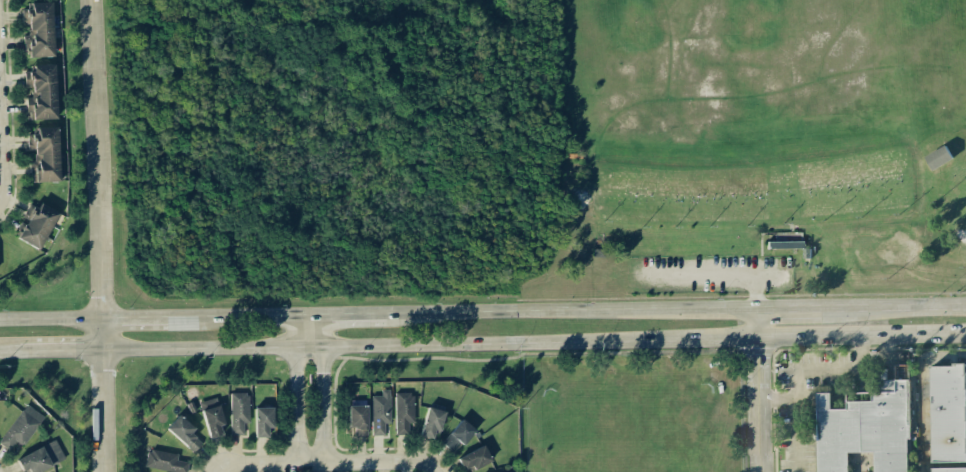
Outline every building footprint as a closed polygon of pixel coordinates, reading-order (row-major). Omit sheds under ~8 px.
[(50,2),(29,3),(29,9),(20,9),(21,24),(31,24),(31,35),(23,35),(23,49),(28,49),(28,57),(53,57),(50,2)] [(55,119),(54,64),(32,64),(32,72),(23,72),(24,87),(34,87),(34,98),(27,98),(27,119),(55,119)] [(59,181),(56,126),(35,127),(36,135),(26,135),(27,150),(35,149),(35,160),(29,160),(31,183),(59,181)] [(952,158),(944,145),(924,157),(932,171),(952,158)] [(18,240),(41,250),(56,211),(34,202),(18,240)] [(767,242),(767,249),(802,248),(802,241),(767,242)] [(931,462),(965,462),(965,365),(930,365),(931,462)] [(907,380),(877,380),(877,389),(871,389),(871,401),(846,402),(846,409),(830,409),(830,393),(817,393),(817,471),(907,471),(907,380)] [(390,423),(389,389),(381,390),(381,396),(371,396),(372,435),(385,435),(384,423),(390,423)] [(413,392),(395,393),(395,434),(410,434),(410,424),(413,424),(413,392)] [(248,393),(230,393),(231,435),(243,435),(243,423),(249,422),(248,393)] [(222,434),(219,426),(224,424),(215,398),(198,403),(210,438),(222,434)] [(8,451),(16,441),(22,446),(44,417),(26,404),(0,439),(0,444),(8,451)] [(366,405),(347,406),(347,427),(354,427),(354,435),(367,435),(366,405)] [(434,429),(440,430),(444,411),(426,407),(420,436),(432,438),(434,429)] [(254,437),(271,438),(272,408),(255,408),(254,437)] [(195,429),(179,415),(166,428),(193,453),(201,443),(191,433),(195,429)] [(440,442),(451,451),(459,443),(462,446),(475,431),(461,419),(440,442)] [(23,471),(38,471),(64,461),(56,441),(17,457),(23,471)] [(457,458),(462,470),(470,466),(473,470),(491,461),(483,445),(457,458)] [(177,460),(178,454),(148,449),(145,467),(174,471),(186,471),(188,462),(177,460)]
